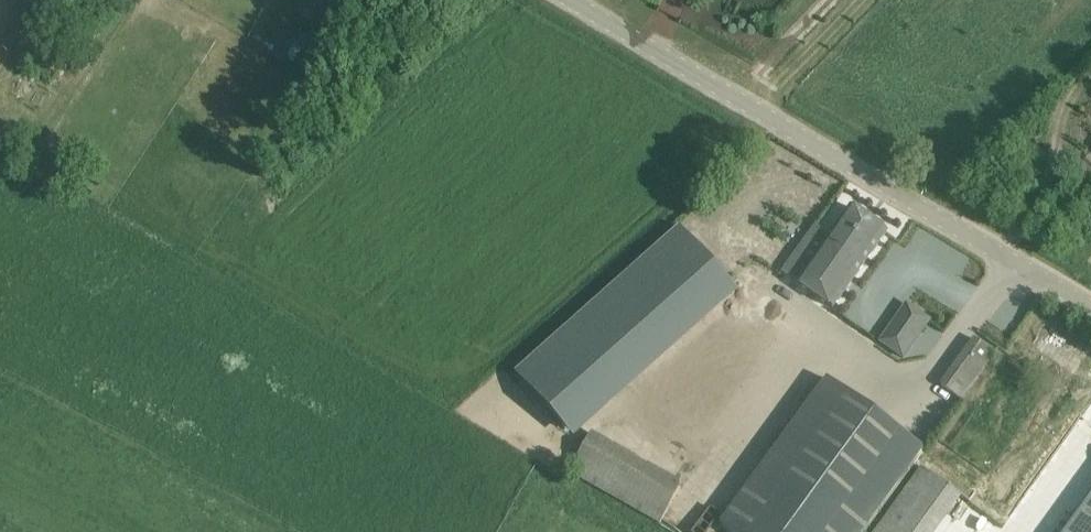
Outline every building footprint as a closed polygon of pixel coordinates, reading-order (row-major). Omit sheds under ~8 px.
[(816,226),(782,274),(833,309),(843,295),(887,232),(851,207),(830,236),(816,226)] [(680,227),(515,373),(565,430),(730,283),(680,227)] [(904,305),(895,318),(921,336),(930,322),(904,305)] [(994,353),(974,338),(941,385),(961,399),(994,353)] [(721,525),(730,531),(863,531),(923,450),(827,380),(721,525)] [(592,433),(570,473),(660,522),(682,484),(592,433)] [(919,468),(874,531),(935,531),(960,497),(919,468)] [(1066,531),(1090,531),(1090,497),(1066,531)]
